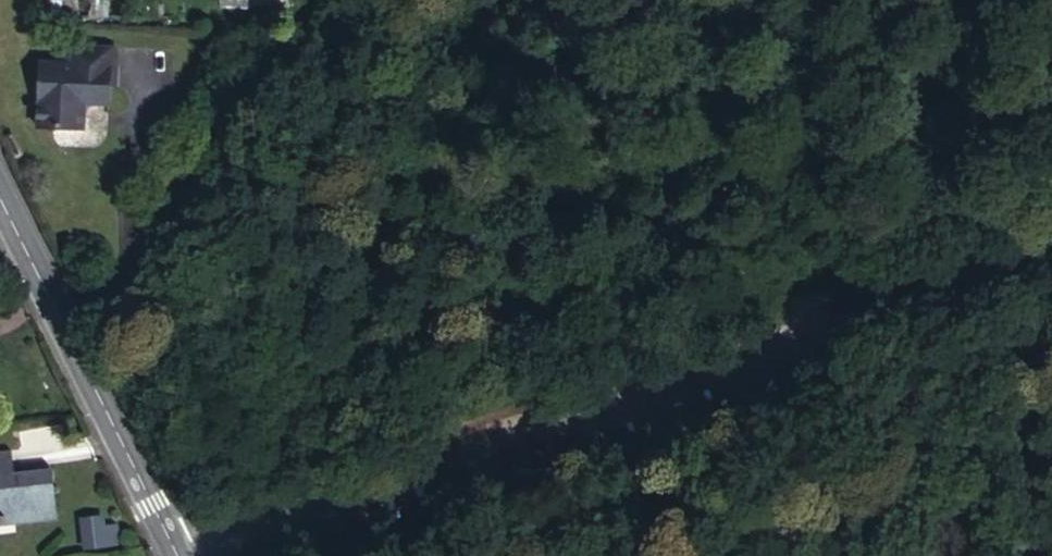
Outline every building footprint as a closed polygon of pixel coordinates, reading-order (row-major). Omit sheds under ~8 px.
[(104,84),(106,47),(66,46),(65,64),(35,63),(32,127),(77,128),(77,110),(85,102),(103,103),(104,84)] [(7,477),(0,478),(0,524),(37,523),(33,476),(7,477)] [(81,547),(98,546),(96,521),(80,521),(81,547)]
